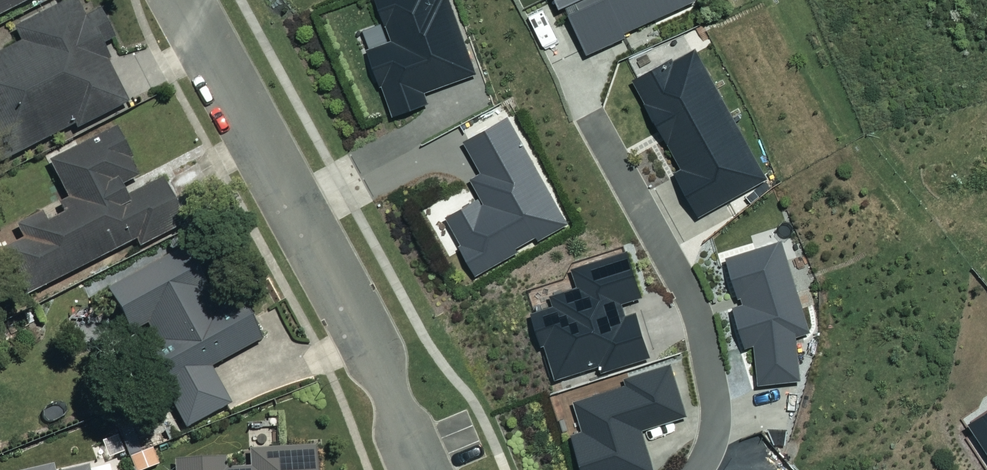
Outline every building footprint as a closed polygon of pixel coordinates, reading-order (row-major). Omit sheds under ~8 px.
[(94,0),(84,0),(17,32),(24,47),(0,58),(0,158),(1,161),(127,102),(101,46),(113,41),(94,0)] [(31,0),(0,0),(0,15),(31,0)] [(426,104),(422,91),(474,73),(449,0),(375,0),(389,42),(364,51),(387,117),(426,104)] [(583,55),(625,36),(623,32),(693,0),(552,0),(556,8),(573,0),(576,7),(563,13),(583,55)] [(671,172),(695,216),(766,179),(695,46),(631,79),(679,168),(671,172)] [(442,217),(475,275),(517,252),(515,247),(534,236),(537,242),(568,225),(506,115),(461,140),(479,172),(469,177),(483,203),(479,205),(475,198),(442,217)] [(139,176),(118,133),(52,165),(75,213),(51,225),(45,212),(17,226),(26,244),(5,254),(25,296),(138,240),(140,245),(183,224),(162,182),(126,200),(119,186),(139,176)] [(799,381),(794,337),(809,332),(780,239),(723,257),(736,297),(740,296),(742,304),(730,308),(742,349),(752,346),(755,385),(799,381)] [(216,323),(183,257),(112,293),(133,335),(152,326),(186,394),(173,400),(187,429),(231,407),(211,367),(264,341),(247,308),(216,323)] [(578,469),(651,469),(638,431),(685,415),(667,362),(623,377),(625,385),(573,403),(582,430),(566,435),(578,469)] [(175,466),(175,469),(319,469),(317,448),(251,455),(252,468),(229,469),(228,461),(175,466)]
